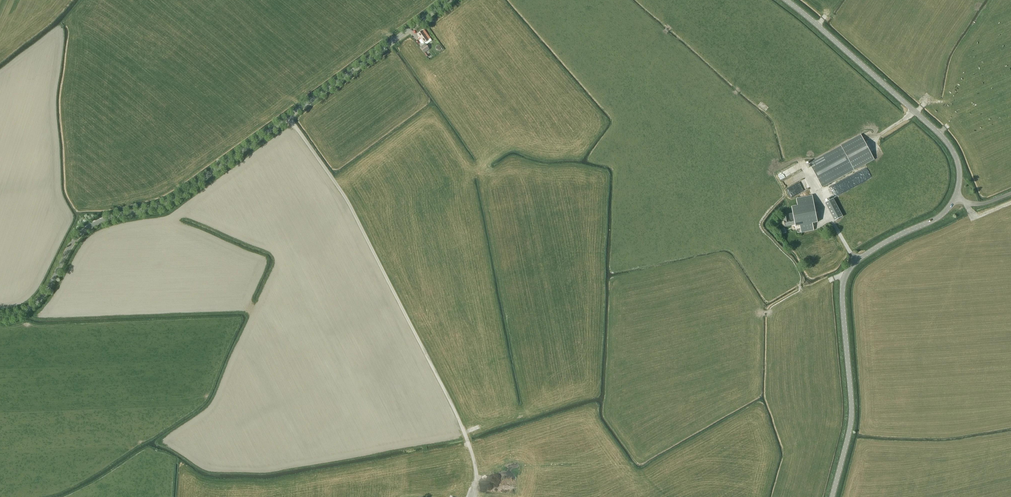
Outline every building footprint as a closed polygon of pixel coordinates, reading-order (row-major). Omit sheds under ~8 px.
[(430,38),(428,35),(424,30),(422,31),(417,34),(420,37),(418,39),(419,41),(421,39),(424,43),(428,40),(428,39),(430,38)] [(419,47),(424,53),(429,49),(425,43),(419,47)] [(841,145),(841,146),(809,163),(822,187),(854,169),(854,170),(874,159),(861,134),(841,145)] [(805,179),(788,187),(792,195),(797,192),(797,193),(802,190),(808,187),(805,179)] [(796,226),(800,226),(818,222),(812,195),(797,198),(798,205),(792,207),(793,214),(783,216),(785,227),(796,225),(796,226)] [(825,203),(835,221),(843,216),(833,198),(825,203)]
